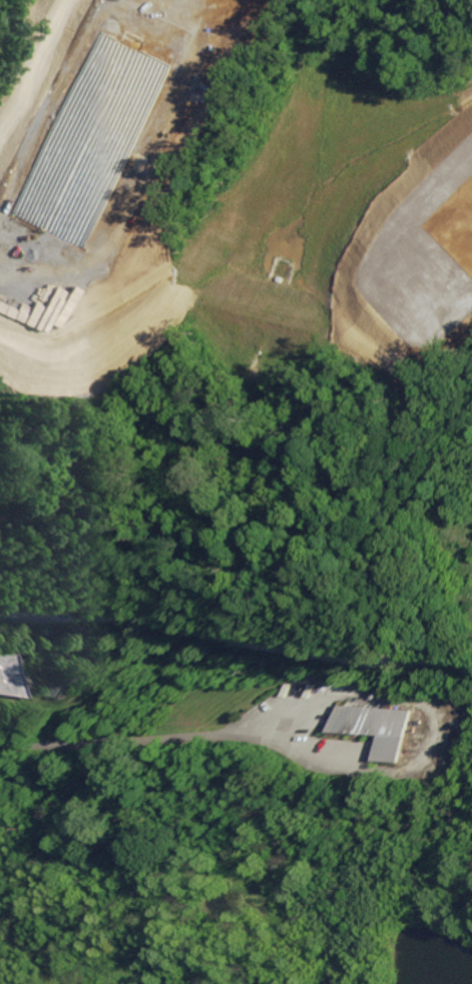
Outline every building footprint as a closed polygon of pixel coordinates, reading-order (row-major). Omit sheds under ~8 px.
[(88,249),(177,60),(102,29),(12,213),(88,249)] [(471,275),(471,164),(415,216),(471,276),(471,275)] [(45,697),(1,691),(6,647),(50,652),(45,697)] [(309,704),(308,731),(362,733),(361,759),(387,761),(390,708),(309,704)]
